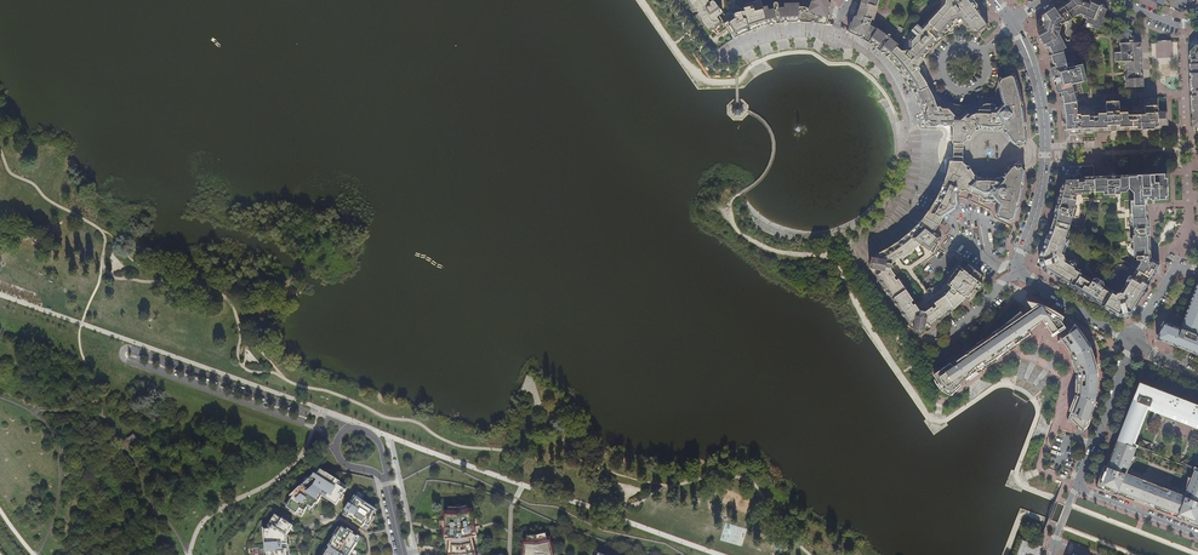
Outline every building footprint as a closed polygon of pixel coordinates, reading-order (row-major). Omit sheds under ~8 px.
[(688,3),(691,7),(694,8),(698,13),(696,14),(696,16),(698,19),(699,19),(701,21),(703,22),(711,31),(713,30),(718,37),(728,29),(731,34),(735,38),(743,34),(755,29),(767,26),(767,25),(763,8),(761,0),(753,2),(753,6),(754,8),(745,11),(729,15),(728,13),(724,15),(723,13),(720,14),(719,12),(719,11),(719,10),(717,7),(718,6),(715,2),(714,1),(712,1),(710,2),(709,0),(688,0),(688,3)] [(827,21),(829,15),(828,14),(810,8),(804,7),(799,6),(799,0),(767,0),(768,7),(771,21),(787,18),(800,18),(814,18),(827,21)] [(861,7),(876,12),(880,0),(863,0),(861,7)] [(915,33),(909,40),(909,47),(907,50),(908,52),(907,52),(907,55),(904,55),(903,51),(904,51),(901,51),(897,46),(890,54),(894,57),(900,63),(903,67),(910,77),(914,83),(917,89),(927,84),(926,82),(919,72),(921,71),(921,68),(920,67),(918,66),(924,55),(927,50),(936,41),(940,37),(943,36),(948,34),(950,33),(955,31),(957,29),(961,28),(964,29),(970,30),(973,30),(979,32),(980,33),(987,27),(988,23),(984,17),(974,4),(970,8),(968,6),(970,5),(971,0),(946,0),(946,4),(941,10),(939,8),(921,27),(918,24),(912,30),(915,33)] [(1063,4),(1072,18),(1079,14),(1087,17),(1085,22),(1092,25),(1092,27),(1098,30),(1100,26),(1102,27),(1105,18),(1103,17),(1107,9),(1101,7),(1102,5),(1089,0),(1085,0),(1084,2),(1081,3),(1079,2),(1078,0),(1069,0),(1063,4)] [(810,8),(828,14),(829,11),(830,7),(812,2),(811,5),(810,8)] [(1063,4),(1055,9),(1065,23),(1072,18),(1063,4)] [(763,8),(767,25),(770,25),(778,23),(788,22),(804,22),(812,22),(818,23),(826,25),(827,21),(814,18),(800,18),(787,18),(771,21),(768,7),(766,7),(763,8)] [(860,10),(858,14),(874,19),(876,12),(861,7),(860,10)] [(1042,15),(1042,16),(1054,8),(1054,7),(1042,15)] [(1066,143),(1082,142),(1081,131),(1094,131),(1111,131),(1111,123),(1115,123),(1115,130),(1130,130),(1130,121),(1134,121),(1134,130),(1159,129),(1158,125),(1165,125),(1165,122),(1167,122),(1167,112),(1162,112),(1158,108),(1157,99),(1144,100),(1144,110),(1144,113),(1140,112),(1140,114),(1128,115),(1128,112),(1119,112),(1119,101),(1106,101),(1106,113),(1098,113),(1098,116),(1089,116),(1089,115),(1081,115),(1081,114),(1077,114),(1077,108),(1079,108),(1078,101),(1074,83),(1086,80),(1083,64),(1074,66),(1072,62),(1067,64),(1063,49),(1062,44),(1064,43),(1059,33),(1061,25),(1065,23),(1055,9),(1054,8),(1042,16),(1046,21),(1045,25),(1051,26),(1050,30),(1044,28),(1039,32),(1043,44),(1046,44),(1050,53),(1051,57),(1053,67),(1052,67),(1054,77),(1056,76),(1057,79),(1064,78),(1065,81),(1056,84),(1062,107),(1062,117),(1065,117),(1066,121),(1074,121),(1075,125),(1066,126),(1066,143)] [(853,23),(852,27),(853,29),(863,34),(873,40),(881,46),(888,52),(890,54),(897,46),(898,45),(890,38),(892,36),(889,33),(887,36),(880,31),(873,27),(875,20),(874,19),(858,14),(856,17),(854,23),(853,23)] [(852,27),(850,33),(861,38),(866,41),(871,44),(880,51),(883,53),(887,57),(890,54),(888,52),(881,46),(873,40),(863,34),(853,29),(852,27)] [(1127,87),(1143,87),(1143,78),(1139,78),(1139,77),(1137,77),(1136,70),(1139,70),(1139,69),(1143,69),(1142,48),(1140,48),(1140,42),(1135,42),(1135,36),(1130,35),(1132,31),(1124,27),(1121,33),(1120,32),(1118,38),(1126,42),(1125,43),(1119,44),(1120,53),(1114,53),(1114,62),(1126,62),(1126,65),(1125,65),(1125,70),(1127,70),(1127,78),(1125,78),(1125,83),(1127,83),(1127,87)] [(1151,58),(1173,58),(1173,41),(1151,41),(1151,58)] [(1194,127),(1197,127),(1197,43),(1190,52),(1190,54),(1191,55),(1191,57),(1191,60),(1190,61),(1191,85),(1193,86),(1193,89),(1192,90),(1192,92),(1191,94),(1193,127),(1194,127)] [(890,54),(887,57),(897,67),(899,70),(905,77),(910,85),(913,91),(917,89),(914,83),(910,77),(903,67),(900,63),(894,57),(890,54)] [(981,121),(983,126),(983,131),(990,130),(997,128),(999,125),(999,120),(1003,121),(1003,125),(1006,130),(1005,132),(1017,146),(1022,145),(1026,139),(1025,124),(1024,117),(1022,106),(1019,92),(1017,83),(1014,73),(999,78),(998,83),(995,90),(996,93),(995,95),(994,96),(993,97),(991,98),(989,98),(987,98),(984,100),(982,102),(977,104),(977,112),(982,116),(981,121)] [(917,89),(913,91),(915,95),(919,93),(929,89),(927,84),(917,89)] [(953,124),(952,143),(954,143),(964,142),(969,138),(972,136),(976,130),(975,128),(969,121),(970,113),(967,111),(961,117),(954,117),(954,114),(952,111),(950,111),(950,106),(945,103),(940,99),(939,101),(937,99),(934,99),(929,89),(919,93),(923,101),(926,110),(927,118),(931,123),(936,123),(953,124)] [(919,93),(915,95),(920,107),(923,116),(925,121),(930,126),(937,126),(936,123),(931,123),(927,118),(926,110),(923,101),(919,93)] [(949,102),(946,103),(950,104),(952,105),(955,106),(959,107),(964,107),(968,107),(971,106),(974,105),(977,104),(982,102),(984,100),(987,98),(986,97),(981,100),(978,102),(974,104),(970,104),(966,105),(961,105),(954,104),(949,102)] [(940,99),(945,103),(950,106),(950,111),(952,111),(954,114),(954,117),(961,117),(967,111),(970,113),(969,121),(975,128),(978,125),(983,126),(981,121),(982,116),(977,112),(977,104),(974,105),(971,106),(968,107),(964,107),(959,107),(955,106),(952,105),(950,104),(946,103),(944,101),(940,99)] [(737,104),(735,104),(732,107),(732,111),(735,115),(740,115),(743,112),(743,108),(742,105),(739,104),(737,104)] [(1063,143),(1066,143),(1066,126),(1075,125),(1074,121),(1066,121),(1065,117),(1062,117),(1062,122),(1063,127),(1063,143)] [(954,152),(953,161),(963,162),(963,152),(964,142),(954,143),(954,152)] [(925,215),(926,215),(939,224),(942,219),(948,220),(951,215),(949,213),(954,210),(957,209),(959,204),(959,201),(958,198),(967,191),(967,182),(973,176),(975,175),(970,168),(963,162),(953,161),(950,161),(948,170),(944,182),(938,196),(935,202),(931,208),(925,215)] [(990,211),(996,215),(997,217),(1011,222),(1013,221),(1016,211),(1020,198),(1021,191),(1023,185),(1024,178),(1025,169),(1021,165),(1016,163),(1008,170),(1003,176),(1004,178),(1001,182),(996,181),(996,179),(990,178),(982,178),(980,181),(976,181),(971,185),(973,186),(968,200),(990,211)] [(1081,166),(1062,167),(1063,170),(1064,180),(1060,196),(1061,196),(1064,188),(1076,191),(1082,192),(1081,187),(1076,187),(1065,184),(1066,180),(1066,169),(1081,169),(1081,166)] [(1094,166),(1081,166),(1081,169),(1066,169),(1066,180),(1065,184),(1076,187),(1081,187),(1082,192),(1090,192),(1095,191),(1095,177),(1094,177),(1094,166)] [(1167,173),(1118,175),(1118,178),(1115,178),(1115,184),(1112,184),(1112,180),(1107,180),(1107,176),(1095,177),(1095,191),(1103,191),(1103,195),(1115,194),(1115,190),(1120,190),(1120,192),(1126,192),(1129,188),(1134,192),(1134,200),(1130,200),(1131,209),(1143,209),(1143,199),(1147,198),(1150,198),(1151,200),(1168,199),(1167,173)] [(1118,175),(1107,176),(1107,180),(1112,180),(1112,184),(1115,184),(1115,178),(1118,178),(1118,175)] [(976,181),(973,176),(967,182),(967,191),(958,198),(961,197),(968,200),(973,186),(971,185),(976,181)] [(1061,196),(1060,196),(1055,213),(1065,215),(1062,223),(1053,220),(1052,224),(1069,230),(1072,217),(1075,218),(1077,209),(1074,208),(1076,200),(1073,199),(1075,195),(1076,191),(1064,188),(1061,196)] [(1129,214),(1129,218),(1132,218),(1148,218),(1147,198),(1143,199),(1143,209),(1131,209),(1131,214),(1129,214)] [(1065,215),(1055,213),(1053,220),(1062,223),(1065,215)] [(926,215),(923,219),(937,228),(939,224),(926,215)] [(1132,227),(1130,227),(1129,227),(1129,235),(1130,235),(1133,235),(1133,244),(1133,257),(1136,257),(1137,260),(1140,260),(1140,263),(1136,269),(1146,275),(1150,268),(1153,269),(1157,262),(1153,260),(1150,260),(1150,258),(1149,218),(1148,218),(1132,218),(1132,227)] [(904,258),(914,251),(913,250),(919,246),(920,244),(920,243),(933,253),(941,238),(933,232),(937,228),(923,219),(916,226),(911,231),(908,234),(901,240),(893,245),(884,250),(876,254),(874,255),(872,269),(880,281),(881,280),(881,281),(879,282),(881,285),(883,284),(882,285),(887,292),(888,291),(889,292),(886,293),(888,296),(890,294),(891,295),(890,296),(895,302),(896,302),(896,303),(894,304),(895,306),(898,304),(898,306),(902,313),(903,312),(904,313),(901,315),(903,316),(905,315),(906,316),(905,317),(913,328),(927,331),(931,328),(930,328),(953,310),(959,305),(965,298),(969,299),(971,296),(969,294),(968,293),(978,280),(982,275),(968,264),(964,270),(960,266),(949,279),(951,281),(959,288),(958,290),(953,286),(952,288),(945,296),(935,303),(937,306),(939,310),(936,312),(935,311),(933,312),(932,310),(928,313),(926,311),(925,311),(923,309),(921,310),(919,310),(918,311),(915,307),(913,309),(911,306),(910,308),(908,304),(911,302),(913,300),(898,279),(896,280),(893,283),(890,280),(892,279),(890,277),(892,276),(889,271),(891,270),(891,269),(894,267),(892,264),(893,263),(896,260),(899,258),(897,256),(899,254),(900,253),(902,256),(904,258)] [(1055,278),(1058,280),(1069,261),(1066,259),(1063,254),(1066,248),(1068,246),(1070,241),(1068,238),(1070,231),(1069,230),(1052,224),(1051,224),(1039,258),(1042,270),(1051,275),(1051,274),(1055,276),(1055,278)] [(1005,245),(1004,244),(1003,244),(1001,243),(1000,244),(999,245),(998,246),(997,247),(997,249),(998,250),(999,251),(1000,252),(1002,252),(1003,252),(1004,251),(1005,250),(1006,249),(1006,248),(1006,246),(1005,245)] [(1058,280),(1062,282),(1071,266),(1074,266),(1076,268),(1077,266),(1076,264),(1071,261),(1069,261),(1058,280)] [(1151,278),(1153,279),(1157,271),(1155,270),(1160,264),(1157,262),(1153,269),(1150,268),(1146,275),(1151,278)] [(1131,314),(1148,286),(1132,276),(1130,277),(1122,290),(1126,293),(1123,298),(1117,293),(1104,286),(1103,282),(1102,280),(1098,286),(1096,284),(1097,282),(1095,281),(1094,281),(1092,280),(1082,273),(1082,271),(1076,268),(1074,266),(1071,266),(1062,282),(1065,283),(1070,285),(1069,286),(1094,301),(1121,317),(1131,314)] [(1150,280),(1151,278),(1146,275),(1136,269),(1134,272),(1150,280)] [(1132,276),(1148,286),(1153,279),(1151,278),(1150,280),(1134,272),(1132,276)] [(1098,286),(1102,280),(1097,278),(1094,278),(1092,280),(1094,281),(1095,281),(1097,282),(1096,284),(1098,286)] [(971,296),(973,297),(983,284),(978,280),(968,293),(969,294),(971,296)] [(959,288),(951,281),(948,284),(949,285),(952,288),(953,286),(958,290),(959,288)] [(1192,298),(1180,328),(1170,323),(1166,322),(1160,335),(1197,350),(1197,337),(1197,336),(1197,334),(1197,333),(1197,281),(1192,298)] [(914,305),(911,302),(908,304),(910,308),(911,306),(913,309),(915,307),(918,311),(919,310),(917,306),(915,304),(914,305)] [(1043,317),(1048,323),(1061,317),(1052,312),(1050,313),(1047,309),(1045,307),(1035,304),(1033,305),(1034,307),(1037,311),(1036,312),(1043,317)] [(1042,319),(1046,324),(1048,323),(1043,317),(1036,312),(1037,311),(1034,307),(1028,311),(1030,326),(1042,319)] [(937,371),(951,391),(965,378),(965,376),(968,373),(965,368),(968,365),(973,369),(983,362),(985,364),(996,357),(994,354),(1013,341),(1015,344),(1025,337),(1026,335),(1029,332),(1027,328),(1025,325),(1028,322),(1027,316),(1025,317),(1023,315),(1022,313),(1020,311),(993,333),(969,349),(970,351),(971,354),(960,361),(958,359),(957,357),(947,364),(949,367),(940,372),(939,370),(937,371)] [(1063,318),(1061,317),(1048,323),(1054,332),(1058,329),(1059,331),(1066,327),(1064,325),(1062,321),(1063,318)] [(1160,335),(1166,322),(1164,321),(1163,321),(1157,336),(1157,338),(1197,354),(1197,350),(1160,335)] [(1054,332),(1048,323),(1046,324),(1052,333),(1054,332)] [(1083,338),(1075,327),(1071,334),(1070,332),(1062,338),(1070,351),(1077,347),(1078,349),(1072,353),(1074,357),(1076,361),(1077,365),(1078,369),(1095,364),(1094,359),(1091,351),(1087,343),(1084,345),(1081,340),(1083,338)] [(996,357),(1015,344),(1013,341),(994,354),(996,357)] [(970,351),(958,359),(960,361),(971,354),(970,351)] [(965,376),(965,378),(985,364),(983,362),(973,369),(968,365),(965,368),(968,373),(965,376)] [(947,364),(939,370),(940,372),(949,367),(947,364)] [(1078,374),(1096,372),(1096,370),(1095,364),(1078,369),(1078,374)] [(937,371),(933,374),(936,378),(934,379),(937,385),(939,387),(944,391),(948,393),(952,395),(960,386),(952,392),(951,391),(937,371)] [(1067,421),(1084,428),(1094,402),(1095,394),(1093,394),(1093,388),(1096,389),(1097,380),(1096,372),(1078,374),(1078,386),(1078,391),(1086,391),(1086,394),(1080,394),(1077,402),(1074,404),(1067,421)] [(1178,397),(1170,394),(1168,395),(1165,394),(1164,392),(1162,391),(1160,392),(1157,391),(1156,389),(1154,388),(1152,389),(1149,388),(1148,385),(1139,382),(1137,386),(1136,388),(1138,389),(1137,393),(1135,392),(1134,395),(1133,397),(1137,398),(1137,401),(1154,408),(1197,425),(1197,404),(1194,403),(1192,405),(1189,403),(1188,401),(1186,400),(1184,402),(1181,400),(1180,398),(1178,397)] [(1077,394),(1074,404),(1077,402),(1080,394),(1086,394),(1086,391),(1078,391),(1077,394)] [(1154,408),(1137,401),(1132,399),(1131,403),(1137,405),(1136,409),(1144,412),(1145,409),(1165,416),(1193,427),(1197,429),(1197,425),(1154,408)] [(1137,405),(1131,403),(1124,421),(1120,432),(1127,435),(1124,442),(1135,446),(1137,447),(1138,445),(1133,443),(1144,412),(1136,409),(1137,405)] [(1117,439),(1124,442),(1127,435),(1120,432),(1117,439)] [(1108,464),(1107,467),(1109,467),(1115,449),(1120,450),(1124,442),(1117,439),(1108,464)] [(1114,490),(1118,491),(1119,490),(1136,496),(1141,482),(1124,476),(1125,474),(1120,471),(1122,466),(1127,468),(1132,455),(1135,446),(1124,442),(1120,450),(1115,449),(1109,467),(1107,467),(1099,488),(1112,493),(1114,490)] [(1132,455),(1127,468),(1128,469),(1136,457),(1132,455)] [(1196,470),(1194,475),(1193,474),(1191,478),(1187,491),(1191,493),(1189,498),(1185,496),(1184,498),(1167,491),(1149,485),(1148,486),(1148,489),(1149,490),(1145,500),(1178,512),(1177,514),(1182,516),(1180,519),(1191,523),(1195,525),(1196,520),(1197,521),(1197,470),(1196,470)] [(315,478),(312,475),(292,495),(293,496),(286,506),(291,509),(290,511),(295,514),(296,512),(301,516),(308,505),(312,508),(315,503),(317,504),(322,495),(324,497),(336,505),(340,499),(341,500),(344,495),(343,494),(346,490),(337,484),(339,481),(327,473),(326,474),(320,471),(315,478)] [(1124,476),(1141,482),(1142,480),(1125,474),(1124,476)] [(1118,491),(1177,514),(1178,512),(1145,500),(1149,490),(1148,489),(1148,486),(1149,485),(1141,482),(1136,496),(1119,490),(1118,491)] [(1167,490),(1167,491),(1184,498),(1185,496),(1167,490)] [(353,497),(342,514),(347,517),(347,516),(350,518),(354,520),(353,522),(363,528),(363,526),(364,527),(365,524),(369,527),(370,525),(374,518),(371,516),(373,512),(368,509),(370,506),(361,500),(360,502),(353,497)] [(472,548),(474,548),(472,537),(476,536),(475,529),(473,529),(472,527),(474,526),(471,512),(468,513),(467,508),(462,509),(462,506),(457,507),(453,507),(453,510),(448,510),(448,515),(445,515),(445,529),(446,529),(446,530),(446,532),(444,532),(444,539),(449,539),(448,550),(451,550),(451,554),(450,554),(473,554),(472,548)] [(278,516),(272,525),(269,524),(265,530),(266,536),(264,536),(265,546),(270,546),(270,550),(267,550),(267,554),(287,554),(287,552),(287,550),(288,550),(287,535),(293,526),(287,523),(288,521),(283,518),(283,520),(278,516)] [(357,543),(354,541),(357,536),(342,527),(335,538),(333,537),(328,546),(329,547),(324,554),(349,554),(357,543)] [(552,542),(549,542),(548,538),(544,539),(543,536),(539,537),(534,537),(534,539),(529,539),(529,544),(526,544),(526,554),(555,554),(552,542)]
